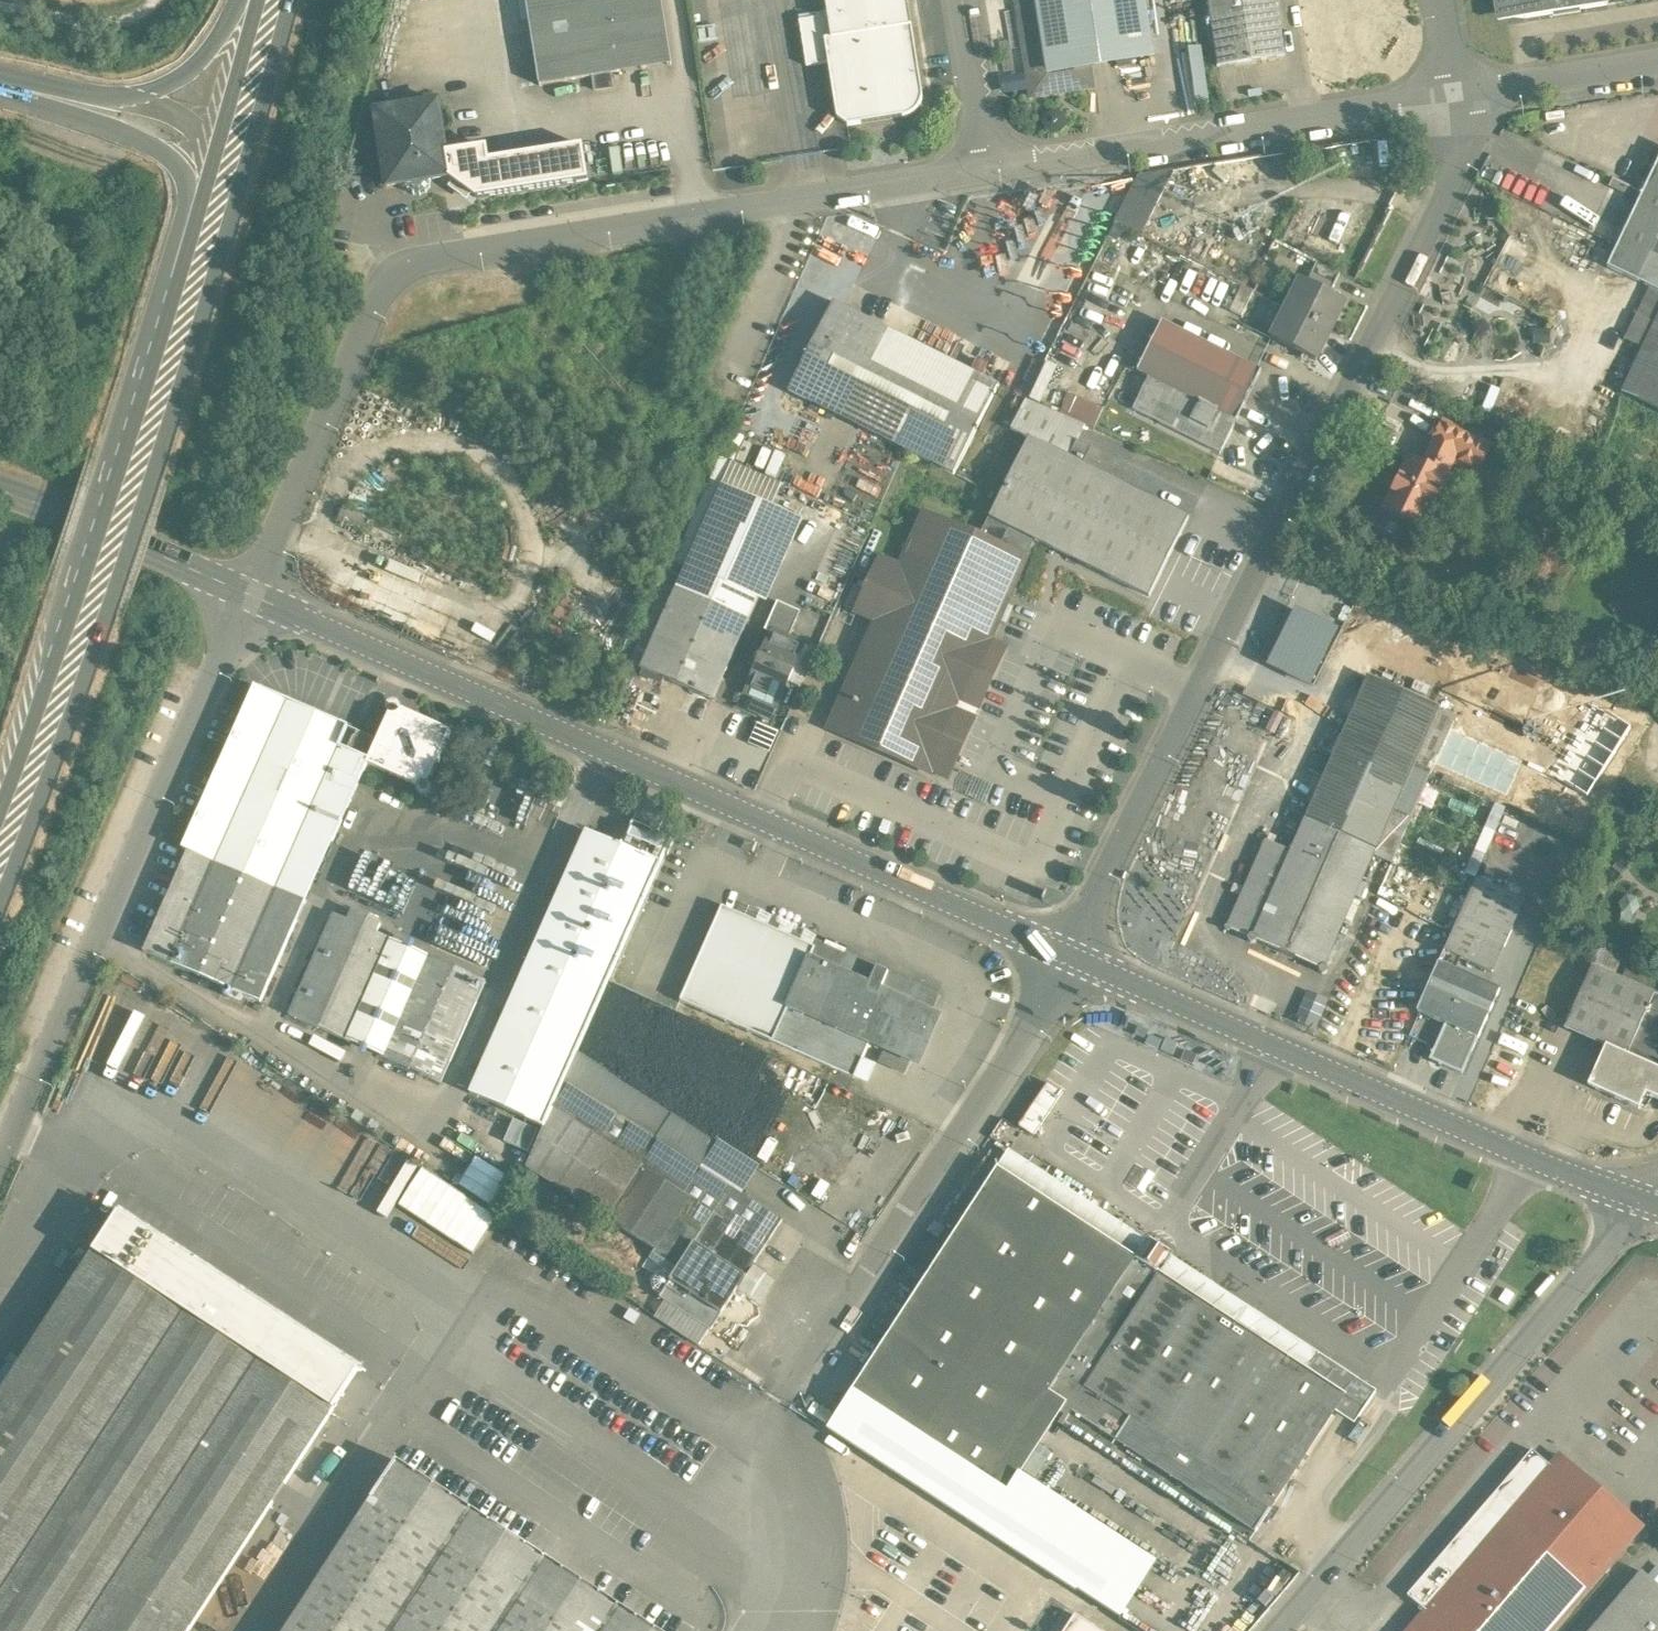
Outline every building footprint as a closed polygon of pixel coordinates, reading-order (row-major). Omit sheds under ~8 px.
[(538,86),(610,74),(670,65),(660,0),(525,0),(538,86)] [(827,17),(831,40),(911,28),(911,27),(906,0),(825,0),(827,17)] [(1038,0),(1016,0),(1031,97),(1091,87),(1088,65),(1049,72),(1038,0)] [(1049,72),(1088,65),(1137,57),(1128,0),(1038,0),(1049,72)] [(1218,67),(1284,57),(1275,0),(1207,0),(1218,67)] [(1498,9),(1510,17),(1524,18),(1607,5),(1607,0),(1494,0),(1498,9)] [(911,28),(831,40),(827,17),(798,21),(806,67),(827,63),(836,118),(847,126),(905,117),(911,114),(917,109),(921,102),(922,95),(911,27),(911,28)] [(610,74),(592,77),(594,91),(612,89),(610,74)] [(437,102),(374,112),(386,188),(404,185),(430,181),(449,178),(444,145),(437,102)] [(481,139),(444,145),(449,178),(468,191),(584,173),(576,138),(484,153),(481,139)] [(1606,268),(1651,289),(1657,292),(1657,159),(1606,268)] [(1173,171),(1138,176),(1115,221),(1141,234),(1173,171)] [(430,181),(404,185),(405,186),(407,191),(408,192),(412,195),(412,196),(413,196),(413,195),(419,196),(420,196),(425,193),(425,194),(426,193),(429,188),(430,188),(429,187),(430,182),(430,181)] [(852,215),(828,218),(812,258),(864,280),(886,228),(852,215)] [(1339,275),(1316,263),(1310,275),(1334,286),(1339,275)] [(1310,275),(1306,283),(1330,294),(1334,286),(1310,275)] [(1306,283),(1300,279),(1285,309),(1330,332),(1345,302),(1330,294),(1306,283)] [(1651,289),(1626,341),(1642,349),(1657,316),(1657,292),(1651,289)] [(998,386),(832,303),(788,391),(953,475),(998,386)] [(1330,332),(1285,309),(1270,339),(1315,362),(1330,332)] [(1642,349),(1621,394),(1657,411),(1657,316),(1642,349)] [(1260,372),(1162,322),(1137,372),(1149,378),(1236,421),(1260,372)] [(1236,421),(1149,378),(1133,409),(1220,453),(1236,421)] [(1500,392),(1492,387),(1482,411),(1491,415),(1500,392)] [(1084,427),(1025,401),(1010,430),(1028,439),(1028,438),(1069,458),(1084,427)] [(1442,424),(1430,448),(1431,449),(1423,467),(1409,460),(1384,509),(1419,526),(1430,503),(1448,498),(1442,480),(1452,459),(1478,472),(1490,448),(1442,424)] [(1028,439),(989,518),(1009,528),(1033,540),(1148,597),(1188,518),(1069,458),(1028,438),(1028,439)] [(719,459),(709,480),(723,486),(772,509),(782,488),(719,459)] [(709,480),(673,563),(686,568),(723,486),(709,480)] [(686,568),(678,588),(748,619),(793,518),(792,517),(772,509),(723,486),(686,568)] [(344,506),(338,521),(350,526),(356,512),(344,506)] [(955,525),(924,512),(923,513),(924,514),(905,555),(1007,600),(1025,559),(1026,558),(1025,557),(1000,546),(980,536),(955,525)] [(1009,528),(989,518),(980,536),(1000,546),(1009,528)] [(1033,540),(1009,528),(1000,546),(1025,557),(1033,540)] [(899,568),(878,559),(855,612),(876,621),(828,730),(929,775),(930,773),(947,781),(956,761),(1005,649),(988,642),(1007,600),(905,555),(899,568)] [(673,563),(628,664),(640,670),(676,587),(678,588),(686,568),(673,563)] [(678,588),(676,587),(640,670),(712,701),(748,619),(678,588)] [(799,613),(777,603),(764,631),(771,634),(772,631),(788,638),(799,613)] [(1334,632),(1296,612),(1270,664),(1308,684),(1334,632)] [(1368,678),(1420,701),(1440,657),(1380,630),(1360,674),(1368,678)] [(788,638),(772,631),(771,634),(744,696),(776,710),(787,684),(804,646),(788,638)] [(818,652),(804,646),(787,684),(801,690),(818,652)] [(1467,690),(1524,716),(1541,680),(1483,654),(1467,690)] [(1368,678),(1305,818),(1375,850),(1438,709),(1420,701),(1368,678)] [(254,687),(181,849),(187,851),(143,952),(260,1004),(305,902),(275,888),(274,890),(213,863),(285,702),(254,687)] [(346,727),(286,702),(285,702),(213,863),(274,890),(275,888),(305,902),(367,764),(368,761),(338,748),(347,728),(346,727)] [(1591,703),(1548,773),(1587,797),(1630,727),(1591,703)] [(450,732),(398,709),(398,705),(387,710),(389,712),(377,741),(346,727),(347,728),(338,748),(368,761),(367,764),(418,788),(418,791),(429,787),(427,784),(450,732)] [(1375,850),(1373,856),(1391,864),(1429,776),(1434,765),(1451,728),(1455,717),(1438,709),(1375,850)] [(1451,728),(1434,765),(1506,796),(1522,759),(1451,728)] [(667,810),(643,799),(632,822),(657,833),(667,810)] [(1291,849),(1251,939),(1322,970),(1373,856),(1375,850),(1305,818),(1291,849)] [(632,822),(621,847),(641,857),(642,856),(660,864),(671,839),(657,833),(632,822)] [(585,832),(469,1094),(525,1119),(525,1120),(542,1128),(576,1053),(660,864),(642,856),(641,857),(621,847),(585,832)] [(1266,841),(1227,929),(1251,939),(1291,849),(1289,848),(1287,850),(1266,841)] [(1475,879),(1443,951),(1459,958),(1492,973),(1524,900),(1475,879)] [(813,948),(721,907),(679,1001),(853,1078),(868,1045),(786,1009),(813,948)] [(352,911),(348,921),(376,933),(380,923),(352,911)] [(348,921),(333,914),(288,1016),(349,1043),(378,978),(392,946),(394,941),(376,933),(348,921)] [(424,955),(394,941),(392,946),(400,949),(385,982),(378,978),(349,1043),(380,1056),(424,955)] [(938,995),(816,941),(813,948),(786,1009),(868,1045),(883,1051),(878,1063),(904,1074),(938,995)] [(392,946),(378,978),(385,982),(400,949),(392,946)] [(1459,958),(1443,951),(1437,964),(1453,970),(1459,958)] [(485,982),(424,955),(380,1056),(441,1083),(485,982)] [(1453,970),(1437,964),(1416,1011),(1417,1012),(1444,1024),(1477,1039),(1499,991),(1453,970)] [(1656,1069),(1657,1065),(1657,996),(1591,967),(1564,1028),(1612,1050),(1656,1069)] [(1444,1024),(1428,1060),(1461,1075),(1477,1039),(1444,1024)] [(1612,1050),(1595,1090),(1638,1110),(1645,1095),(1657,1100),(1657,1069),(1656,1069),(1612,1050)] [(715,1145),(577,1056),(578,1054),(576,1053),(542,1128),(525,1167),(609,1221),(643,1168),(679,1191),(683,1184),(691,1189),(697,1188),(706,1193),(716,1178),(700,1167),(715,1145)] [(758,1167),(718,1142),(715,1145),(700,1167),(716,1178),(740,1194),(758,1167)] [(499,1210),(525,1167),(486,1143),(460,1186),(499,1210)] [(679,1191),(643,1168),(609,1221),(655,1250),(662,1238),(689,1197),(679,1191)] [(851,1391),(989,1481),(1008,1494),(1021,1474),(1065,1407),(1045,1395),(1135,1259),(1134,1258),(997,1168),(851,1391)] [(477,1256),(502,1216),(427,1169),(402,1209),(477,1256)] [(716,1178),(706,1193),(697,1188),(691,1189),(683,1184),(679,1191),(689,1197),(662,1238),(687,1254),(694,1244),(745,1277),(781,1220),(740,1194),(716,1178)] [(357,1371),(118,1214),(92,1254),(332,1410),(357,1371)] [(662,1238),(655,1250),(642,1270),(653,1276),(652,1294),(659,1297),(687,1254),(662,1238)] [(1375,1392),(1145,1242),(1134,1258),(1135,1259),(1045,1395),(1065,1407),(1255,1532),(1270,1509),(1339,1404),(1358,1417),(1375,1392)] [(745,1277),(694,1244),(687,1254),(659,1297),(668,1304),(710,1330),(745,1277)] [(333,1410),(92,1254),(92,1253),(0,1394),(0,1630),(189,1630),(333,1410)] [(1507,1307),(1514,1296),(1505,1290),(1498,1301),(1507,1307)] [(710,1330),(668,1304),(659,1318),(702,1344),(710,1330)] [(1021,1474),(1008,1494),(989,1481),(851,1391),(826,1428),(1119,1620),(1156,1562),(1021,1474)] [(1407,1597),(1426,1613),(1410,1630),(1553,1630),(1633,1538),(1567,1482),(1571,1478),(1555,1464),(1551,1468),(1532,1452),(1483,1509),(1407,1597)] [(395,1461),(370,1500),(370,1501),(285,1630),(656,1630),(395,1461)] [(1641,1572),(1591,1630),(1657,1630),(1657,1587),(1641,1572)] [(1064,1630),(1098,1630),(1074,1616),(1064,1630)]
